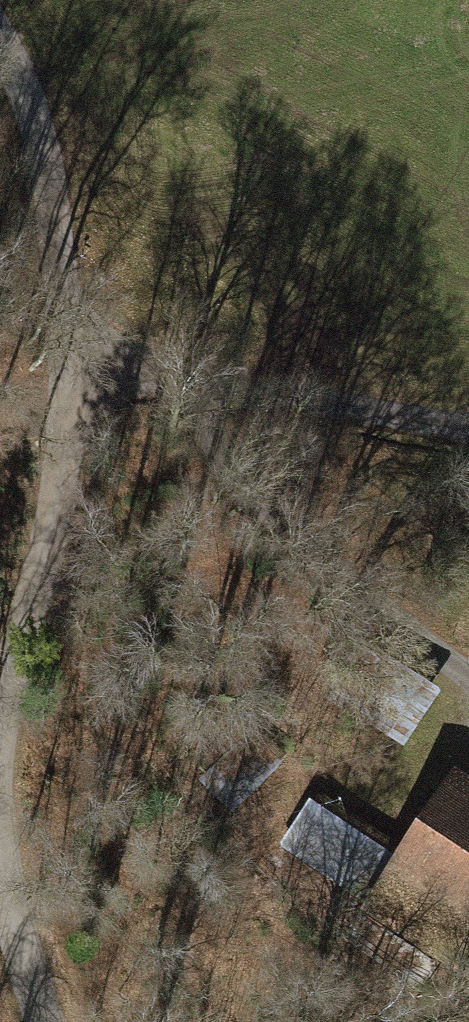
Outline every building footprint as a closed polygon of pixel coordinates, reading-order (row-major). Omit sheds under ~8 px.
[(444,770),(398,844),(316,792),(273,860),(468,984),(468,786),(444,770)]
